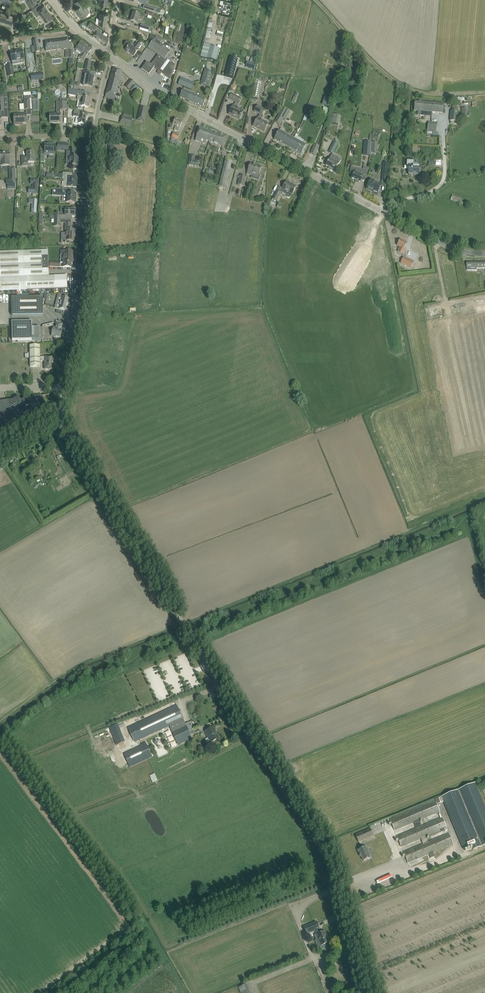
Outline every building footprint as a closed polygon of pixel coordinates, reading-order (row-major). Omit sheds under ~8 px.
[(85,15),(89,11),(81,0),(78,0),(75,2),(78,7),(76,9),(77,11),(76,11),(81,18),(85,15)] [(44,5),(37,10),(46,22),(53,17),(44,5)] [(164,15),(165,11),(144,5),(143,8),(164,15)] [(108,14),(103,14),(100,13),(99,24),(107,25),(108,14)] [(140,15),(138,14),(133,13),(131,21),(137,23),(139,19),(143,20),(144,17),(140,15)] [(11,25),(12,21),(0,17),(0,22),(11,25)] [(102,30),(96,26),(90,21),(87,26),(93,30),(96,32),(94,34),(107,42),(109,37),(100,32),(102,30)] [(152,28),(150,27),(141,24),(140,29),(148,32),(149,31),(151,31),(152,28)] [(218,35),(215,43),(221,45),(224,37),(218,35)] [(174,54),(162,45),(163,44),(160,43),(162,40),(159,38),(157,40),(156,39),(155,40),(154,40),(148,48),(158,55),(150,65),(159,71),(158,72),(161,74),(161,73),(170,79),(171,78),(171,76),(175,65),(171,62),(173,60),(171,58),(174,54)] [(68,39),(45,41),(45,46),(46,50),(56,49),(69,48),(69,44),(68,39)] [(40,52),(39,44),(38,40),(33,40),(34,46),(31,47),(32,53),(40,52)] [(81,54),(87,47),(80,42),(75,49),(81,54)] [(127,42),(124,46),(128,48),(126,50),(126,52),(129,53),(130,53),(134,56),(137,52),(138,50),(141,46),(143,47),(145,45),(140,42),(138,44),(135,48),(135,47),(131,44),(127,42)] [(219,49),(204,45),(201,57),(216,61),(219,49)] [(84,60),(91,50),(87,47),(81,54),(79,57),(80,57),(84,60)] [(10,52),(12,62),(24,60),(22,50),(22,51),(16,52),(16,51),(10,52)] [(73,51),(69,51),(65,51),(65,58),(69,58),(69,64),(73,64),(73,51)] [(233,78),(238,59),(230,57),(227,67),(229,67),(228,71),(226,71),(226,73),(225,76),(233,78)] [(92,61),(90,61),(86,60),(85,68),(79,67),(80,62),(78,62),(77,68),(83,69),(90,71),(92,61)] [(115,100),(121,79),(123,72),(113,68),(106,95),(105,98),(115,100)] [(213,72),(204,70),(201,85),(209,87),(213,72)] [(82,79),(82,81),(83,81),(84,81),(83,85),(87,86),(92,87),(94,76),(89,76),(90,72),(85,71),(84,71),(83,75),(85,75),(85,79),(84,79),(82,79)] [(178,84),(191,90),(195,83),(181,77),(178,84)] [(128,83),(125,86),(126,87),(133,93),(137,88),(134,85),(135,83),(131,80),(131,79),(128,83)] [(256,81),(252,97),(258,98),(261,82),(256,81)] [(63,85),(51,88),(53,94),(59,92),(65,90),(63,85)] [(85,92),(73,89),(71,89),(69,89),(68,95),(75,96),(78,96),(77,100),(79,100),(78,106),(88,108),(88,107),(89,107),(90,103),(89,103),(90,99),(84,98),(84,95),(85,95),(85,92)] [(180,98),(203,107),(206,99),(183,90),(180,98)] [(238,103),(240,98),(232,93),(229,99),(238,103)] [(8,110),(8,95),(0,95),(0,111),(8,110)] [(60,102),(56,102),(56,110),(60,110),(65,110),(65,109),(67,109),(67,106),(68,99),(60,99),(60,102)] [(433,112),(433,103),(415,101),(415,105),(413,105),(413,106),(414,106),(414,111),(418,111),(418,115),(425,116),(425,112),(433,112)] [(433,103),(433,112),(443,113),(444,104),(433,103)] [(239,120),(242,115),(244,111),(233,105),(229,114),(229,115),(230,114),(235,117),(239,120)] [(261,115),(265,109),(257,105),(254,111),(261,115)] [(283,119),(286,120),(290,111),(283,107),(275,122),(279,125),(283,119)] [(75,123),(79,123),(85,125),(86,116),(80,115),(81,112),(74,111),(73,117),(76,117),(75,123)] [(146,112),(139,111),(137,120),(144,121),(146,112)] [(60,114),(50,114),(50,118),(50,123),(60,123),(60,118),(60,114)] [(333,124),(338,125),(341,116),(335,114),(333,124)] [(27,123),(26,118),(26,115),(14,115),(14,125),(20,125),(20,123),(27,123)] [(264,131),(267,127),(268,124),(258,118),(253,126),(254,126),(254,125),(260,128),(259,129),(264,131)] [(178,132),(180,128),(183,122),(175,119),(173,124),(172,123),(169,128),(173,130),(174,126),(176,126),(174,130),(178,132)] [(226,137),(200,128),(196,137),(197,137),(195,141),(205,144),(207,140),(223,146),(226,137)] [(297,140),(294,138),(279,130),(274,139),(292,149),(297,140)] [(170,141),(175,144),(179,135),(173,132),(171,137),(172,137),(170,141)] [(297,140),(292,149),(301,154),(304,150),(306,145),(297,140)] [(333,154),(338,143),(334,141),(329,152),(333,154)] [(45,150),(44,154),(49,154),(54,155),(55,145),(49,144),(45,144),(45,150)] [(315,155),(319,146),(315,144),(311,153),(315,155)] [(74,157),(75,149),(70,149),(70,153),(67,153),(66,161),(70,161),(70,165),(74,165),(74,168),(74,169),(77,169),(77,168),(78,169),(78,157),(74,157)] [(36,163),(36,162),(36,157),(34,157),(34,152),(27,152),(27,157),(25,157),(25,156),(21,157),(22,166),(28,166),(28,163),(36,163)] [(10,158),(10,153),(5,153),(0,153),(0,162),(0,166),(5,165),(6,165),(10,165),(9,161),(10,161),(10,158)] [(198,167),(199,162),(194,162),(195,156),(190,155),(189,165),(198,167)] [(328,161),(326,166),(331,168),(330,170),(336,173),(338,168),(339,168),(337,167),(341,159),(337,157),(334,162),(329,159),(328,161)] [(219,186),(226,188),(233,160),(226,158),(219,186)] [(420,174),(421,166),(418,166),(418,163),(414,163),(414,160),(407,160),(407,166),(409,166),(409,174),(420,174)] [(249,168),(247,174),(258,177),(260,171),(261,167),(256,165),(256,166),(251,164),(251,163),(250,163),(249,168)] [(351,169),(350,174),(354,174),(352,178),(356,180),(356,181),(359,183),(359,181),(360,182),(363,176),(363,174),(366,175),(367,168),(363,167),(363,171),(351,169)] [(9,180),(6,180),(6,184),(7,184),(7,188),(15,188),(15,184),(15,180),(14,168),(9,168),(9,180)] [(63,175),(63,178),(64,178),(64,186),(72,187),(73,188),(75,188),(76,187),(77,187),(77,183),(77,181),(77,180),(77,177),(71,177),(71,174),(72,174),(73,173),(63,173),(63,174),(63,175)] [(238,185),(244,187),(246,177),(240,175),(238,185)] [(29,187),(28,193),(38,194),(39,179),(33,178),(32,184),(32,187),(29,187)] [(366,189),(371,191),(371,190),(378,192),(381,184),(371,179),(369,182),(368,182),(367,185),(368,186),(366,189)] [(291,197),(292,194),(296,187),(286,181),(282,189),(281,192),(286,195),(287,196),(287,197),(288,197),(289,198),(290,198),(290,197),(291,197)] [(56,189),(56,194),(66,195),(66,202),(76,203),(76,202),(77,202),(77,199),(76,199),(76,194),(74,193),(68,193),(68,190),(56,189)] [(462,197),(452,195),(450,200),(460,203),(462,197)] [(29,199),(29,203),(32,203),(32,209),(37,209),(37,199),(29,199)] [(75,209),(70,209),(65,208),(65,212),(65,215),(61,215),(61,213),(55,213),(55,219),(61,219),(65,220),(65,217),(75,217),(75,216),(76,216),(76,213),(75,213),(75,209)] [(71,224),(66,224),(65,224),(65,230),(67,230),(66,233),(62,233),(61,243),(69,243),(70,241),(74,241),(74,234),(75,234),(75,230),(71,230),(71,224)] [(405,249),(404,249),(407,243),(400,239),(397,245),(400,247),(397,251),(403,254),(405,251),(404,251),(405,249)] [(49,276),(48,250),(0,252),(0,290),(62,288),(67,288),(67,275),(62,276),(49,276)] [(61,251),(61,255),(64,255),(63,267),(71,267),(71,263),(73,264),(73,263),(74,260),(73,260),(73,251),(68,251),(64,251),(61,251)] [(414,262),(404,257),(401,263),(411,268),(414,262)] [(467,262),(467,270),(477,270),(477,268),(484,268),(484,262),(467,262)] [(43,315),(43,297),(11,297),(12,316),(43,315)] [(61,297),(58,309),(62,310),(67,311),(68,307),(68,306),(68,304),(69,304),(70,301),(70,300),(70,299),(61,297)] [(12,322),(12,340),(43,340),(43,327),(32,328),(32,322),(12,322)] [(63,324),(58,323),(56,322),(55,328),(53,327),(51,336),(56,337),(56,336),(61,337),(62,333),(61,332),(63,324)] [(44,361),(44,357),(40,357),(40,345),(30,346),(30,367),(40,367),(40,361),(44,361)] [(44,357),(44,361),(44,369),(53,369),(53,361),(54,361),(54,356),(44,356),(44,357)] [(39,396),(30,397),(28,398),(20,399),(19,397),(14,399),(14,400),(1,402),(0,402),(0,434),(1,435),(6,432),(4,429),(10,426),(18,421),(16,418),(22,414),(23,415),(28,412),(27,411),(32,409),(29,404),(35,403),(35,400),(39,399),(39,396)] [(178,745),(192,738),(177,705),(127,728),(134,742),(169,726),(178,745)] [(125,742),(118,725),(110,728),(117,745),(125,742)] [(207,743),(210,742),(211,743),(219,739),(214,727),(205,731),(208,738),(206,739),(207,743)] [(152,757),(145,743),(142,744),(143,748),(125,756),(130,767),(152,757)] [(442,797),(464,849),(471,846),(473,850),(484,845),(484,808),(475,783),(442,797)] [(393,819),(390,820),(395,830),(414,822),(417,829),(397,837),(401,847),(421,839),(423,845),(404,853),(408,863),(429,854),(431,858),(435,856),(433,852),(453,844),(449,834),(428,842),(426,836),(429,835),(429,837),(442,832),(445,832),(445,831),(448,830),(442,818),(422,826),(419,820),(440,811),(437,804),(440,803),(438,798),(393,817),(393,819)] [(359,842),(373,836),(370,829),(356,835),(359,842)] [(361,854),(362,857),(363,861),(371,858),(366,847),(358,850),(360,854),(361,854)] [(365,879),(349,884),(352,892),(353,892),(354,894),(360,892),(359,888),(367,886),(365,881),(366,881),(365,879)] [(315,940),(317,947),(329,942),(324,931),(320,933),(319,930),(320,929),(317,922),(303,927),(307,935),(315,932),(316,934),(314,935),(316,940),(315,940)] [(246,984),(239,987),(241,992),(249,992),(246,984)]
